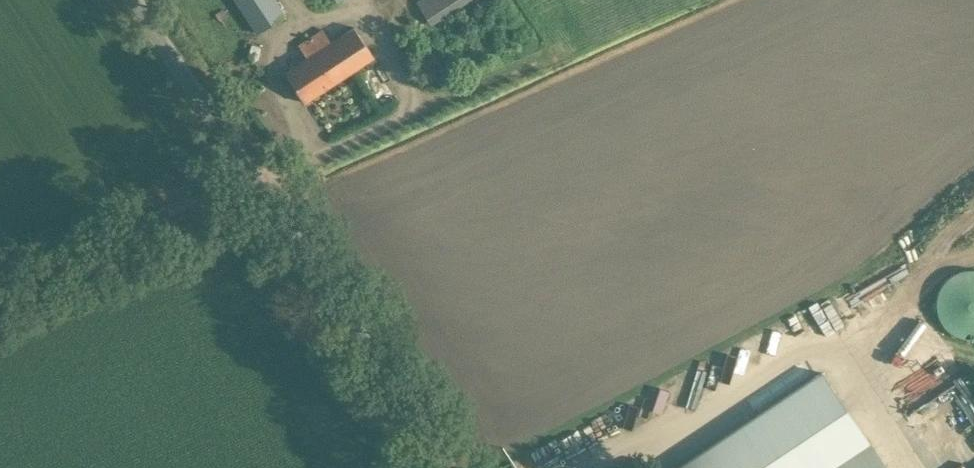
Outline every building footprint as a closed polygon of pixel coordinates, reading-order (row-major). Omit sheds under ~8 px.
[(258,32),(285,15),(275,0),(237,0),(258,32)] [(416,0),(432,25),(470,0),(417,0),(416,0)] [(285,72),(305,102),(321,91),(374,56),(354,26),(331,41),(323,29),(299,44),(307,57),(285,72)] [(875,267),(883,285),(897,279),(889,261),(875,267)] [(943,327),(946,329),(949,332),(952,334),(955,335),(958,337),(962,338),(966,338),(969,338),(973,338),(973,269),(971,269),(967,269),(964,269),(960,270),(956,271),(953,273),(949,275),(946,278),(944,280),(941,283),(939,287),(937,290),(936,294),(935,298),(935,302),(935,305),(935,309),(936,313),(937,317),(939,320),(941,324),(943,327)] [(854,279),(846,283),(857,303),(864,299),(854,279)] [(821,371),(677,467),(886,467),(821,371)] [(535,447),(539,461),(557,456),(553,442),(535,447)]
